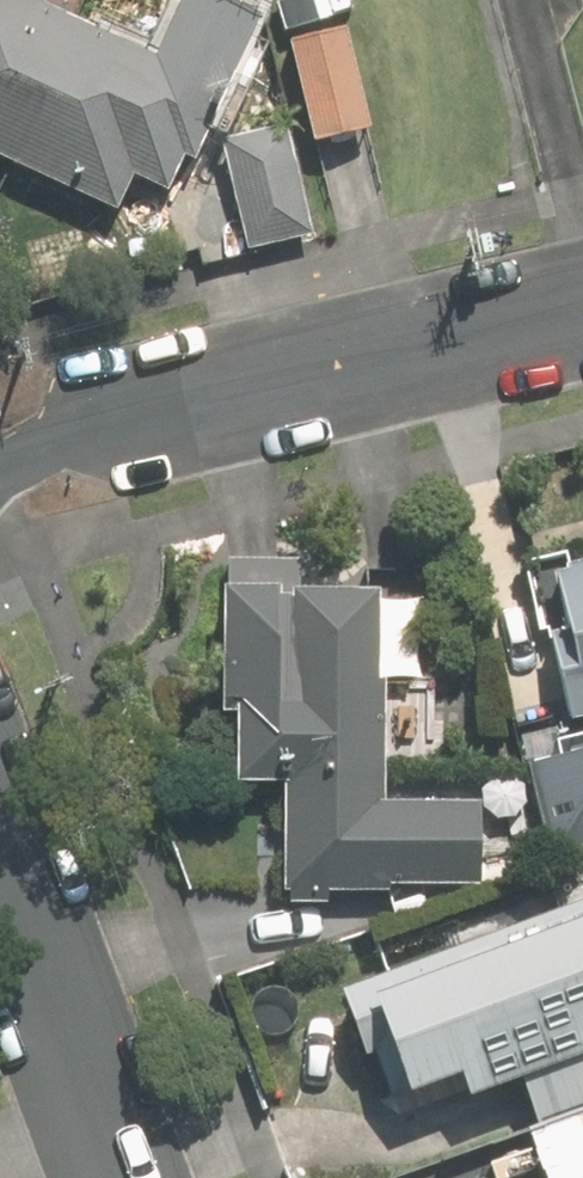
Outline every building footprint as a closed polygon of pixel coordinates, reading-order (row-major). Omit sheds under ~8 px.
[(119,211),(134,175),(174,193),(236,53),(171,25),(158,53),(39,0),(0,0),(0,158),(119,211)] [(287,41),(313,140),(372,125),(347,26),(287,41)] [(310,224),(288,120),(219,135),(242,238),(310,224)] [(556,563),(580,669),(565,673),(575,719),(582,717),(582,557),(556,563)] [(386,801),(383,588),(300,589),(300,571),(225,572),(227,705),(240,705),(241,781),(286,780),(287,891),(488,888),(487,800),(386,801)] [(533,762),(555,846),(582,838),(582,748),(533,762)] [(473,1098),(526,1079),(539,1117),(582,1101),(582,901),(345,986),(366,1045),(393,1036),(413,1091),(464,1073),(473,1098)] [(533,1131),(550,1177),(582,1177),(582,1112),(533,1131)]
